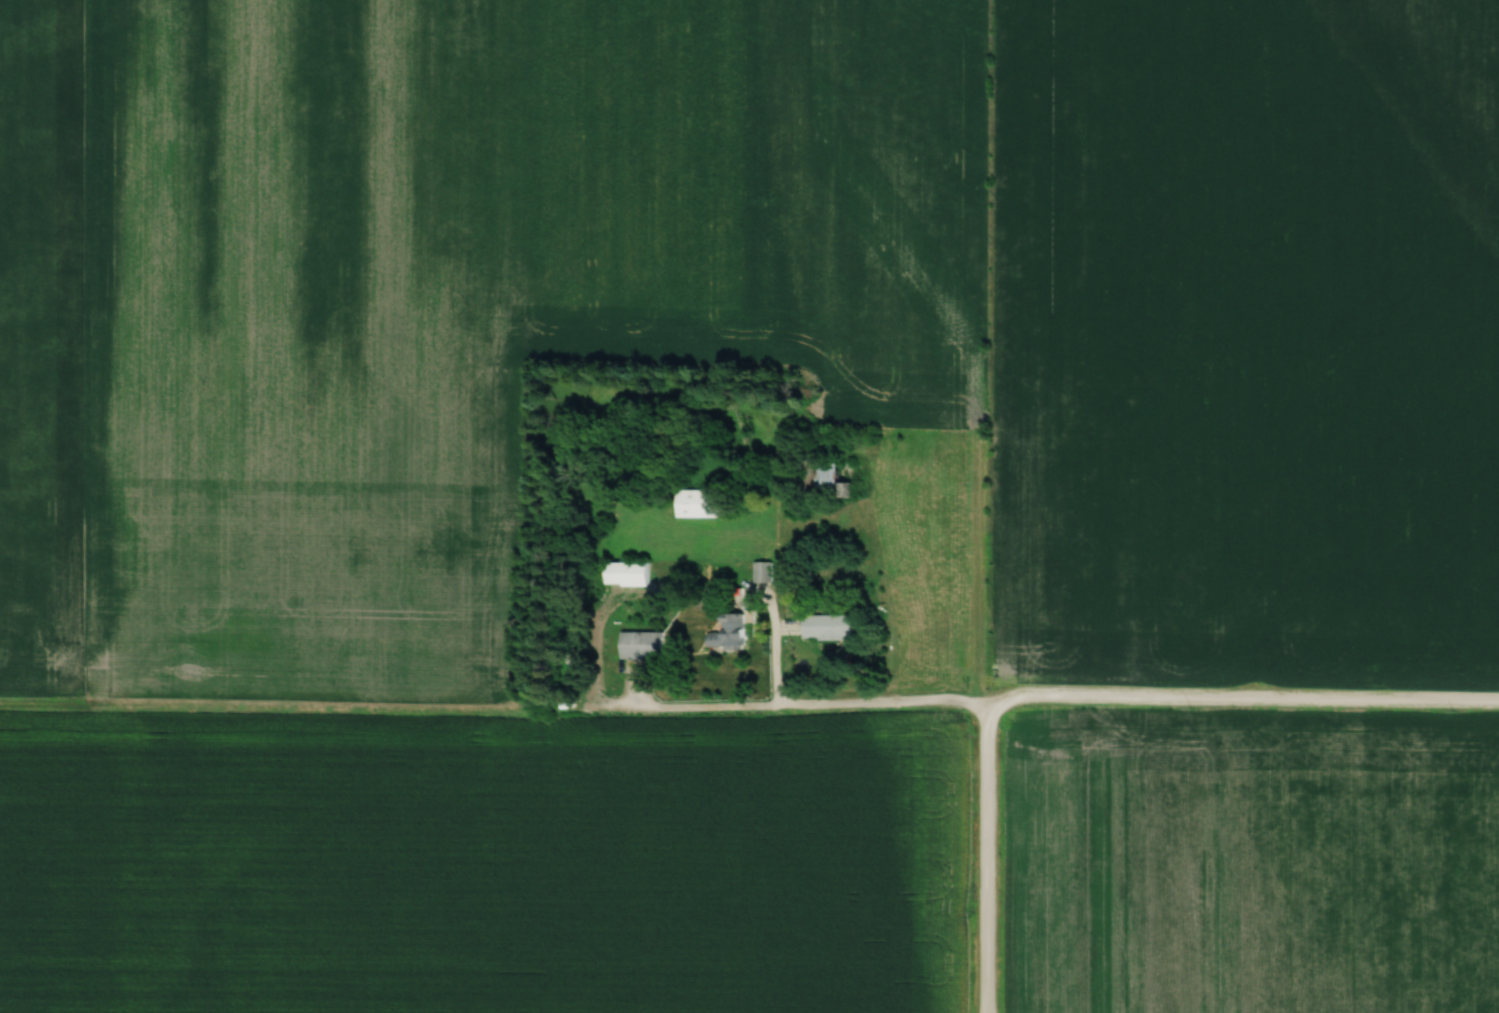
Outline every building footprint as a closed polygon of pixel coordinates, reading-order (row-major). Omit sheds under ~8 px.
[(727,491),(683,491),(683,518),(727,518),(727,491)] [(777,583),(776,563),(757,563),(757,584),(777,583)] [(614,587),(658,587),(658,564),(614,564),(614,587)] [(712,633),(713,649),(747,649),(747,614),(726,615),(726,633),(712,633)] [(854,641),(854,616),(808,616),(808,641),(854,641)] [(626,660),(672,660),(672,633),(626,633),(626,660)]
